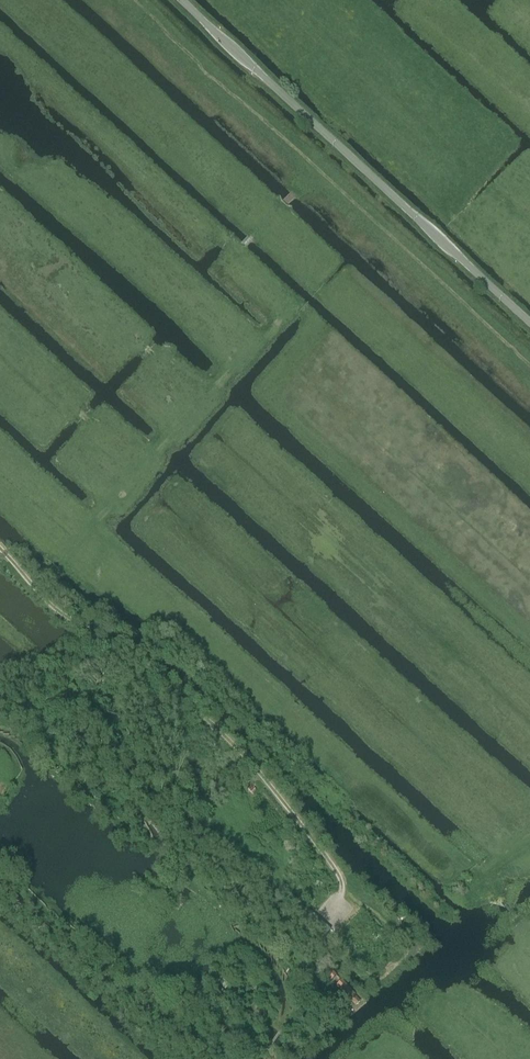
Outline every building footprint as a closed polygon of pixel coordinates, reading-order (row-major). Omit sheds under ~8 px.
[(245,776),(246,777),(252,771),(253,770),(243,760),(242,760),(236,767),(245,776)] [(311,918),(306,924),(323,938),(324,936),(330,929),(314,915),(311,918)] [(327,967),(322,972),(332,981),(337,976),(327,967)] [(342,980),(336,985),(350,1001),(350,1000),(355,1005),(360,1001),(355,995),(342,980)]
